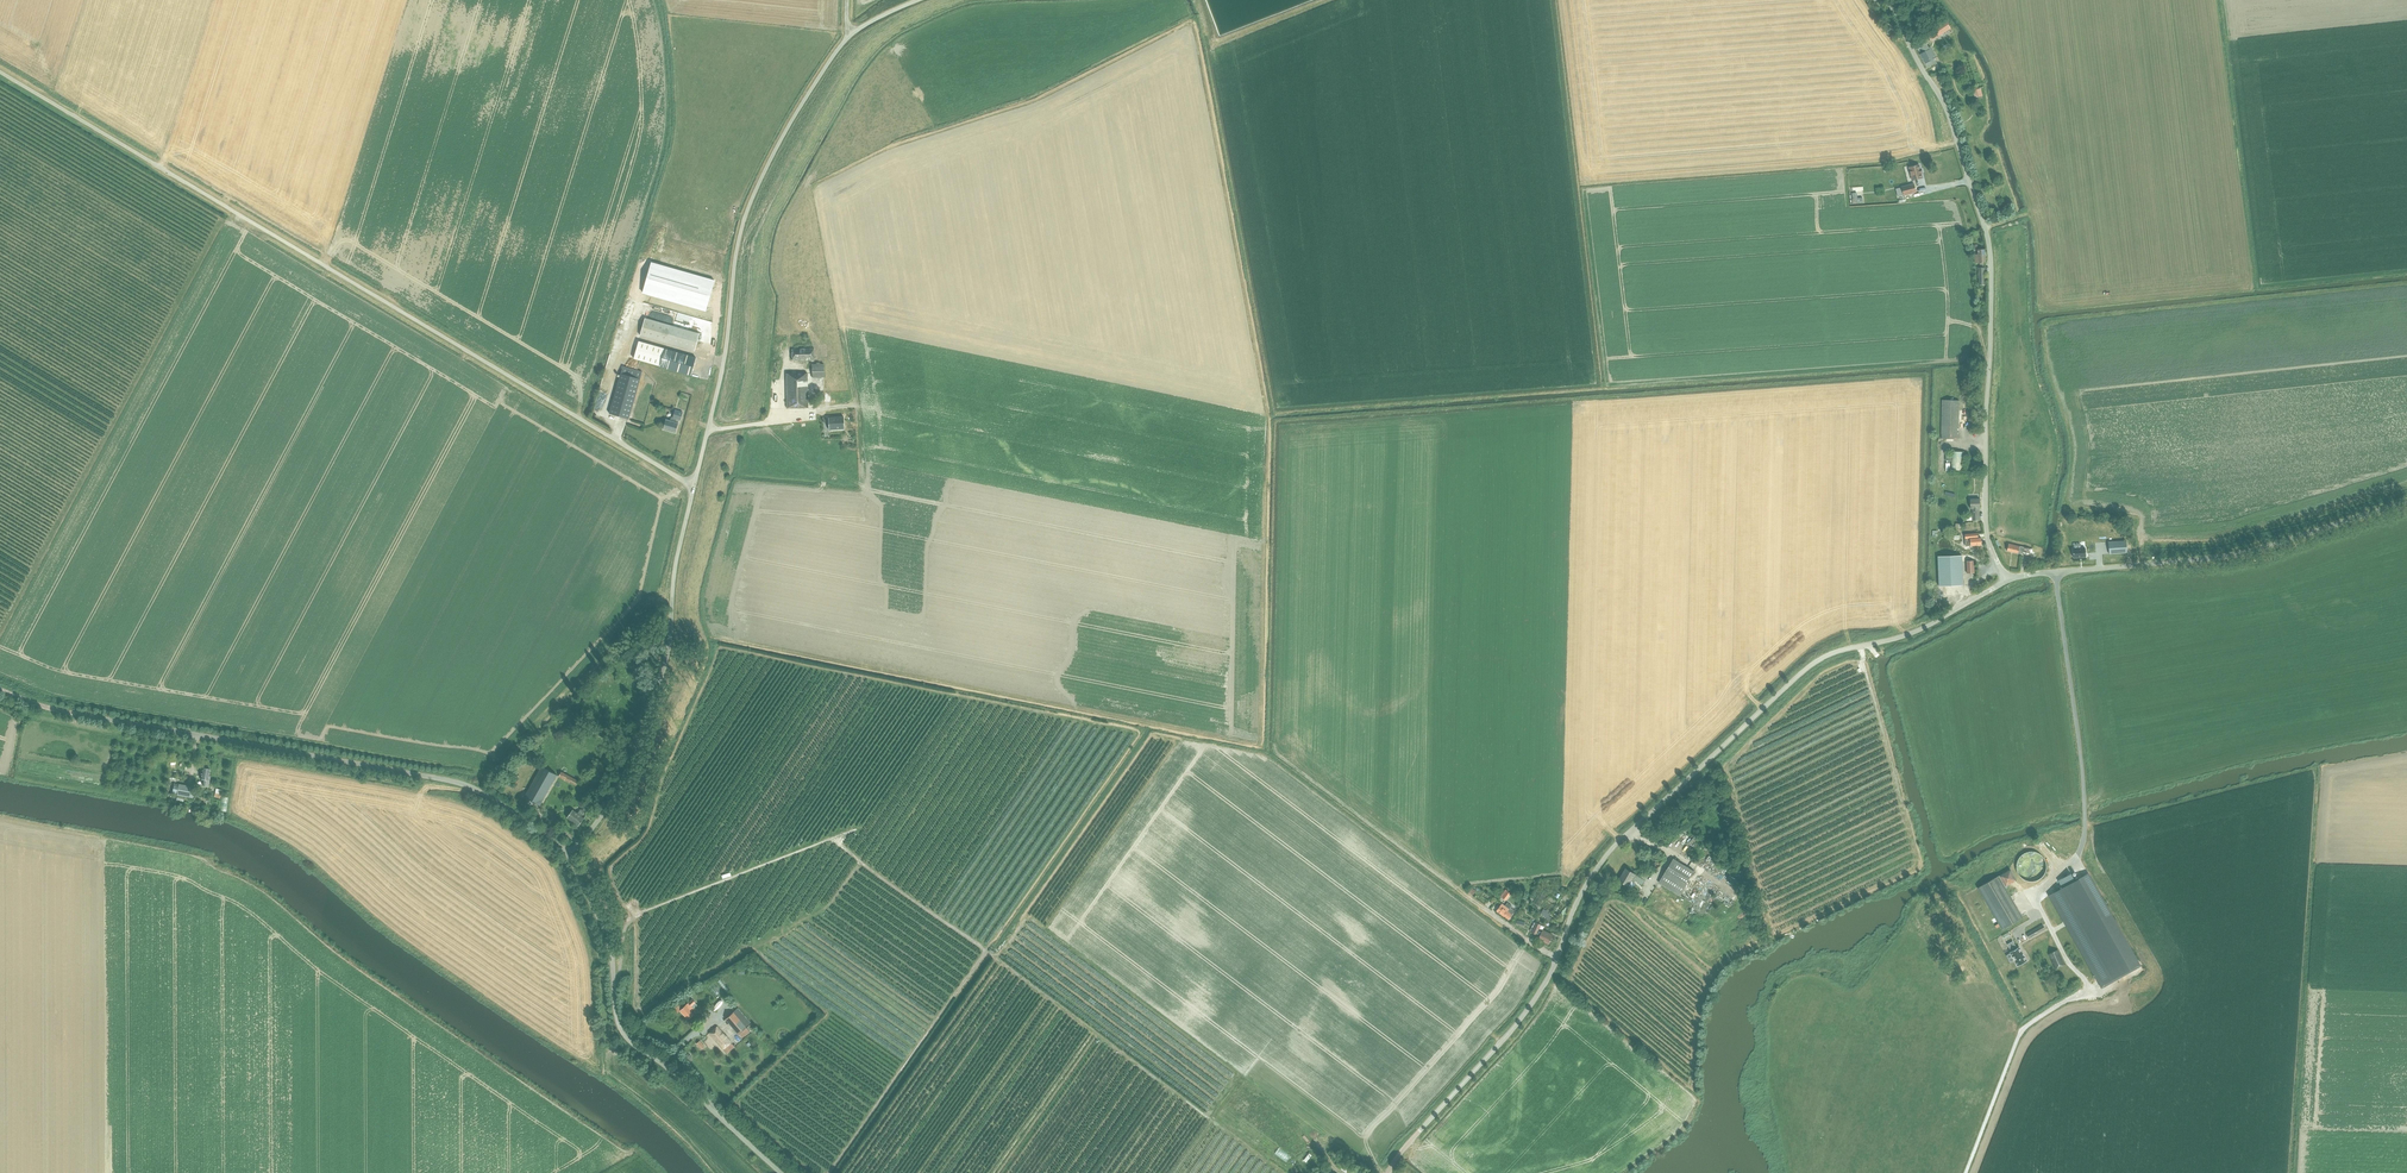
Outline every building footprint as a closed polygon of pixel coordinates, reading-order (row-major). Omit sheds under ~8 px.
[(1947,23),(1928,35),(1931,39),(1932,38),(1937,36),(1944,31),(1945,32),(1948,30),(1951,28),(1947,23)] [(1919,48),(1918,49),(1920,54),(1923,59),(1925,64),(1926,64),(1927,67),(1931,65),(1936,62),(1935,61),(1934,60),(1934,59),(1937,57),(1936,57),(1931,49),(1932,49),(1931,48),(1930,48),(1930,49),(1929,47),(1926,43),(1922,45),(1922,46),(1919,48)] [(1981,89),(1973,91),(1975,98),(1983,96),(1981,89)] [(1920,169),(1919,165),(1909,167),(1913,180),(1922,178),(1921,173),(1922,173),(1921,169),(1920,169)] [(1902,188),(1895,189),(1897,196),(1904,195),(1916,192),(1914,184),(1902,187),(1902,188)] [(1857,193),(1852,193),(1853,204),(1863,203),(1863,198),(1858,198),(1857,193)] [(1986,262),(1985,249),(1978,250),(1979,254),(1975,255),(1975,263),(1986,262)] [(709,299),(715,281),(680,271),(652,263),(650,269),(643,293),(654,296),(672,301),(695,308),(706,311),(709,299)] [(700,334),(671,326),(645,318),(640,335),(695,351),(700,334)] [(622,345),(625,333),(617,331),(614,343),(622,345)] [(638,341),(633,358),(659,366),(688,374),(692,357),(664,348),(638,341)] [(792,349),(792,360),(814,360),(814,348),(792,349)] [(812,364),(812,377),(824,377),(824,364),(812,364)] [(642,372),(622,366),(609,413),(628,419),(642,372)] [(786,373),(787,408),(808,408),(808,373),(786,373)] [(1958,439),(1959,400),(1942,400),(1941,438),(1958,439)] [(681,420),(683,412),(675,410),(673,417),(672,417),(670,421),(666,419),(663,429),(676,433),(678,423),(679,423),(680,420),(681,420)] [(828,418),(829,430),(844,429),(844,417),(828,418)] [(1946,454),(1946,460),(1950,461),(1950,470),(1964,470),(1965,452),(1951,451),(1951,455),(1946,454)] [(1972,509),(1973,520),(1979,520),(1979,508),(1980,508),(1979,499),(1970,500),(1970,509),(1972,509)] [(1981,545),(1981,538),(1978,538),(1978,534),(1966,535),(1967,545),(1981,545)] [(2126,541),(2109,542),(2109,554),(2127,553),(2126,541)] [(2009,543),(2007,552),(2018,554),(2019,553),(2023,554),(2023,555),(2024,555),(2031,557),(2033,549),(2031,549),(2009,543)] [(2085,548),(2073,549),(2074,557),(2086,556),(2085,548)] [(1962,555),(1938,556),(1939,579),(1939,586),(1963,585),(1962,555)] [(1974,561),(1966,561),(1967,573),(1975,573),(1974,561)] [(556,775),(541,766),(523,796),(538,805),(556,775)] [(202,768),(201,779),(204,779),(203,785),(205,786),(209,786),(210,776),(209,776),(210,769),(207,769),(206,768),(204,767),(203,768),(202,768)] [(562,771),(561,772),(559,775),(576,785),(578,781),(579,781),(562,771)] [(192,791),(193,787),(180,784),(179,784),(174,783),(172,792),(177,793),(177,795),(178,795),(194,798),(195,791),(192,791)] [(572,809),(566,817),(578,826),(584,818),(581,815),(584,812),(587,814),(591,809),(588,806),(586,808),(584,806),(582,810),(580,809),(577,813),(572,809)] [(2027,851),(2025,852),(2023,853),(2021,855),(2019,857),(2017,859),(2016,862),(2016,864),(2016,867),(2016,870),(2017,872),(2018,874),(2020,877),(2021,878),(2024,880),(2026,881),(2028,882),(2031,882),(2034,882),(2036,881),(2039,880),(2041,879),(2043,877),(2044,875),(2046,873),(2047,870),(2047,868),(2047,865),(2047,863),(2046,861),(2045,859),(2044,857),(2042,855),(2040,853),(2038,852),(2036,851),(2034,851),(2032,851),(2029,851),(2027,851)] [(1693,870),(1673,858),(1659,882),(1679,894),(1693,870)] [(1646,880),(1626,868),(1619,880),(1628,886),(1632,881),(1634,883),(1636,880),(1643,885),(1646,880)] [(2023,917),(2005,886),(2016,880),(2010,869),(1999,876),(1978,888),(2002,929),(2023,917)] [(2090,884),(2084,875),(2075,881),(2071,873),(2069,875),(2058,880),(2062,888),(2054,893),(2053,893),(2055,896),(2091,960),(2104,984),(2117,976),(2136,966),(2090,884)] [(1502,904),(1497,912),(1509,921),(1513,915),(1512,915),(1508,911),(1510,908),(1512,905),(1508,903),(1506,906),(1503,904),(1502,904)] [(1540,914),(1549,921),(1552,918),(1549,916),(1550,914),(1547,911),(1546,913),(1543,911),(1540,914)] [(1536,922),(1532,932),(1537,934),(1536,935),(1540,937),(1539,939),(1550,944),(1553,935),(1549,933),(1549,932),(1543,929),(1543,930),(1539,928),(1541,924),(1536,922)] [(2045,929),(2043,925),(2027,934),(2029,938),(2045,929)] [(2013,941),(2008,944),(2008,945),(2008,944),(2012,951),(2010,952),(2018,966),(2027,960),(2019,947),(2015,949),(2014,948),(2013,947),(2015,946),(2013,942),(2013,941)] [(2065,965),(2058,950),(2048,954),(2055,969),(2065,965)] [(710,1008),(714,1012),(725,1001),(721,997),(710,1008)] [(695,1014),(687,1005),(685,1007),(681,1003),(674,1008),(678,1013),(681,1011),(689,1020),(695,1014)] [(733,1014),(726,1020),(743,1038),(750,1032),(733,1014)] [(718,1027),(710,1034),(727,1055),(735,1048),(718,1027)] [(701,1049),(705,1046),(700,1041),(697,1044),(701,1049)] [(1344,1168),(1351,1172),(1353,1170),(1346,1165),(1344,1168)]
